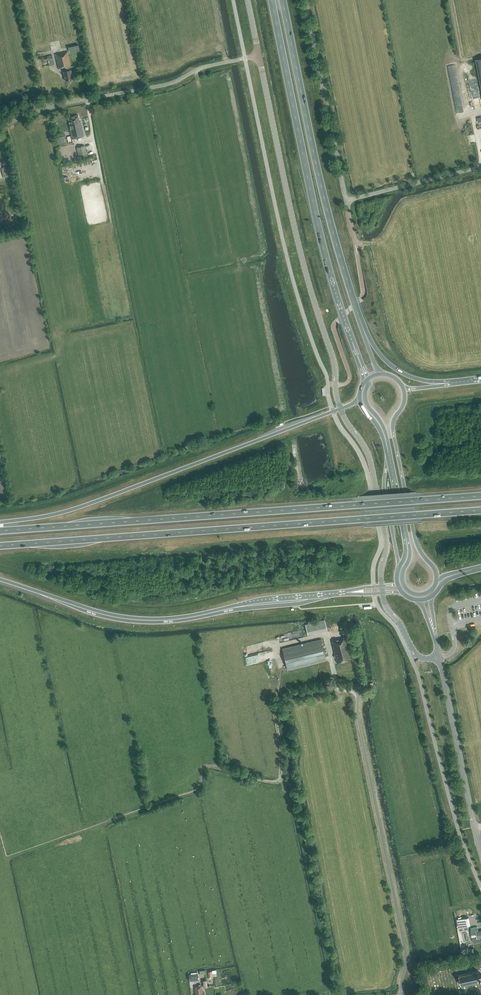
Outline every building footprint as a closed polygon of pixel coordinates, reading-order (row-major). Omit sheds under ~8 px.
[(65,80),(72,79),(71,70),(70,70),(69,66),(70,66),(67,52),(55,55),(58,69),(65,67),(66,71),(63,71),(65,80)] [(54,65),(53,60),(52,55),(42,57),(44,66),(49,65),(49,66),(54,65)] [(81,122),(84,122),(83,118),(79,119),(78,115),(68,118),(70,124),(68,124),(71,136),(67,137),(68,144),(73,143),(72,139),(84,136),(81,122)] [(63,144),(62,137),(55,139),(57,146),(63,144)] [(88,157),(85,146),(76,148),(80,159),(88,157)] [(10,166),(2,168),(3,175),(0,176),(0,179),(3,179),(4,181),(13,179),(10,166)] [(309,634),(329,629),(326,619),(306,623),(309,634)] [(351,628),(348,621),(342,623),(345,631),(351,628)] [(331,641),(336,663),(349,660),(348,654),(347,654),(346,651),(347,650),(344,638),(331,641)] [(326,660),(322,644),(321,639),(282,649),(283,654),(287,670),(326,660)] [(458,927),(470,925),(469,917),(457,919),(458,927)] [(478,931),(477,927),(471,928),(471,931),(471,933),(471,936),(472,938),(473,941),(474,943),(480,942),(479,937),(480,937),(480,931),(478,931)] [(480,977),(480,974),(479,974),(478,971),(459,976),(461,985),(480,981),(479,978),(480,977)] [(194,986),(194,988),(195,994),(194,994),(204,994),(203,993),(202,993),(202,985),(194,986)]
